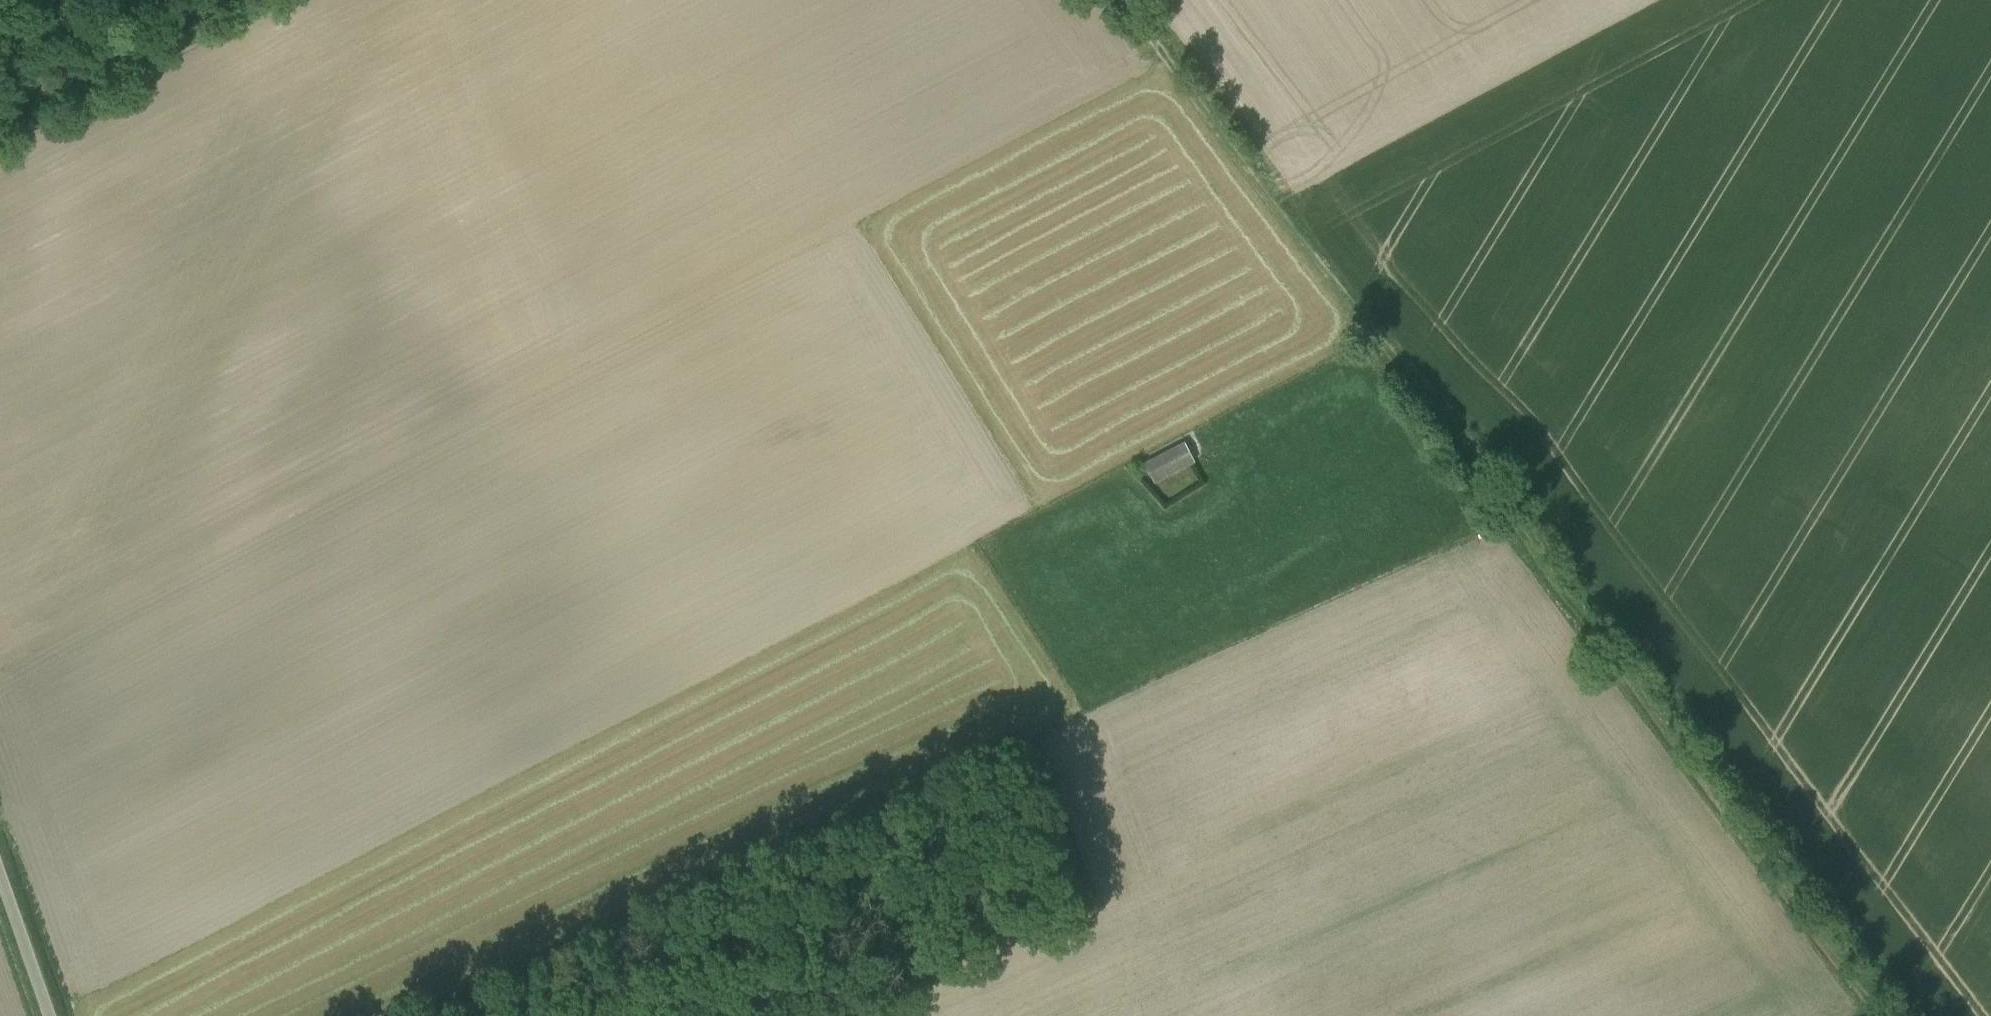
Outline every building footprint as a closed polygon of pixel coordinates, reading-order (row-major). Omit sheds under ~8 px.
[(1185,443),(1154,459),(1163,476),(1194,459),(1185,443)]
